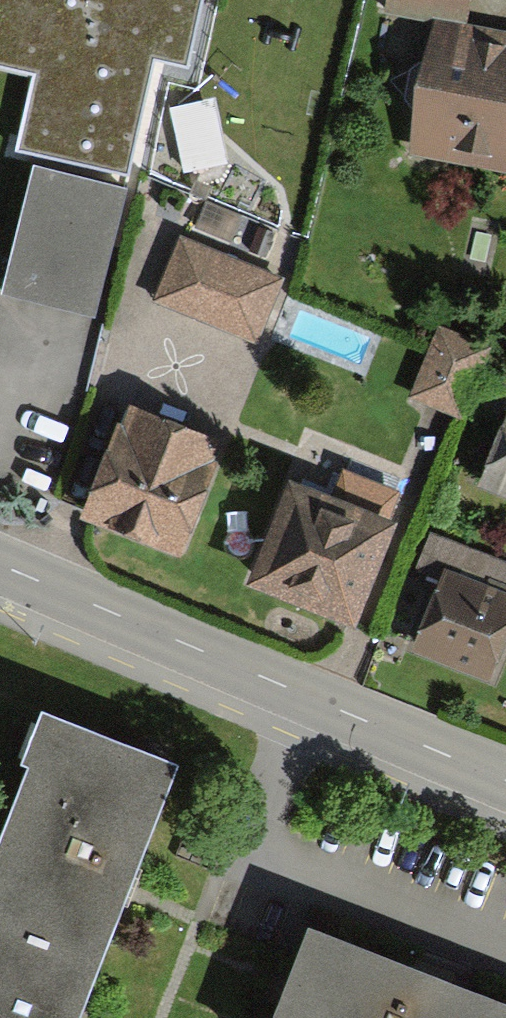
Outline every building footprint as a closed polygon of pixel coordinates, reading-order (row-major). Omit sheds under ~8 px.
[(39,76),(22,151),(123,174),(150,57),(182,64),(197,0),(0,0),(0,67),(39,76)] [(505,170),(505,44),(459,35),(465,0),(397,0),(395,11),(434,18),(410,152),(505,170)] [(1,293),(87,315),(117,193),(31,171),(1,293)] [(251,338),(273,283),(178,245),(156,300),(251,338)] [(414,398),(453,414),(477,353),(438,338),(414,398)] [(209,446),(126,412),(84,516),(167,550),(209,446)] [(487,490),(505,497),(505,436),(487,490)] [(250,583),(352,623),(391,525),(289,484),(250,583)] [(486,684),(505,640),(505,606),(445,578),(412,650),(486,684)] [(0,822),(0,852),(107,900),(112,891),(186,724),(68,671),(0,822)] [(107,900),(0,852),(0,1017),(55,1017),(107,900)] [(491,958),(342,892),(286,1017),(464,1017),(491,958)] [(491,958),(464,1017),(505,1017),(505,964),(491,958)]
